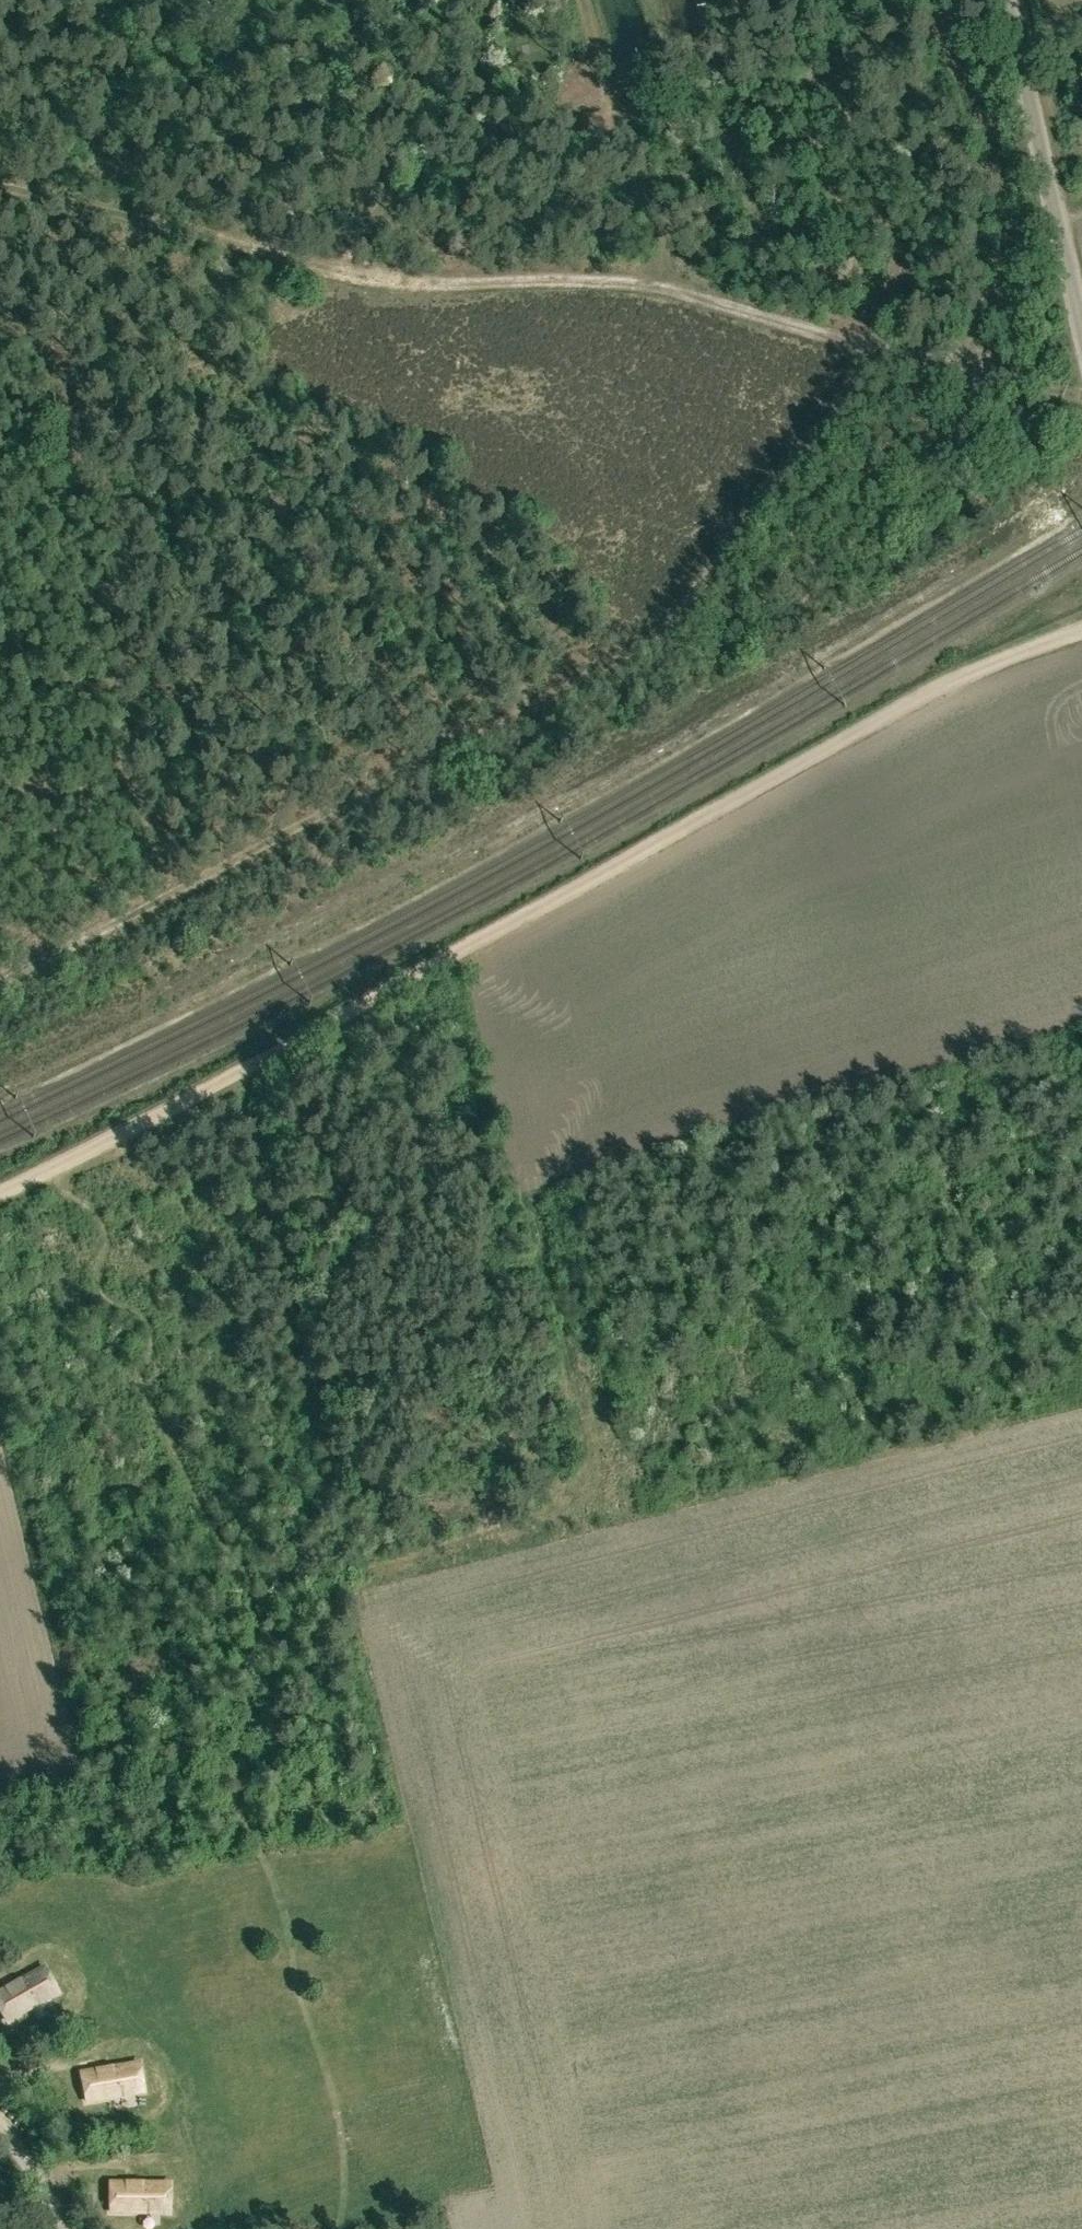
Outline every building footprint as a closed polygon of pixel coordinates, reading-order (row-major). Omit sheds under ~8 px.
[(7,2021),(58,1992),(44,1967),(0,1991),(0,2008),(7,2021)] [(81,2072),(86,2101),(144,2091),(139,2062),(81,2072)] [(111,2182),(111,2211),(169,2212),(169,2183),(111,2182)]
